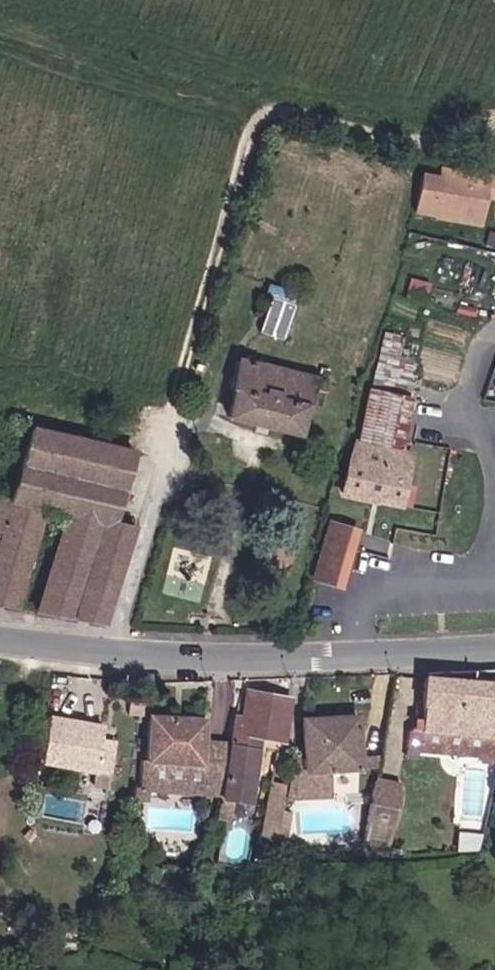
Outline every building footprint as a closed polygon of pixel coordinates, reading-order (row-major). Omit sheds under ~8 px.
[(429,173),(422,213),(483,224),(487,201),(494,202),(494,176),(441,166),(440,174),(429,173)] [(269,293),(260,331),(289,338),(298,300),(269,293)] [(296,432),(302,406),(307,407),(311,388),(320,390),(323,381),(312,378),(312,375),(234,358),(227,388),(231,389),(225,416),(296,432)] [(366,383),(356,442),(400,452),(412,395),(366,383)] [(17,611),(43,507),(58,511),(34,608),(108,627),(134,524),(114,519),(132,448),(27,422),(8,496),(0,494),(0,607),(17,611)] [(400,505),(411,454),(400,452),(356,442),(342,493),(400,505)] [(339,587),(355,530),(330,522),(313,579),(339,587)] [(428,672),(427,678),(423,678),(420,718),(412,718),(409,749),(484,755),(484,763),(494,764),(494,678),(428,672)] [(283,742),(294,692),(246,684),(229,739),(202,737),(204,713),(142,709),(135,783),(129,782),(128,798),(145,799),(146,787),(215,792),(212,811),(228,814),(230,799),(250,803),(262,737),(283,742)] [(363,754),(357,711),(301,713),(299,761),(291,762),(285,785),(283,797),(328,796),(329,767),(378,766),(377,753),(363,754)] [(109,768),(113,738),(96,736),(98,719),(47,712),(40,759),(109,768)] [(391,829),(400,785),(375,780),(367,824),(391,829)] [(283,797),(285,785),(269,782),(255,843),(273,846),(283,797)] [(182,963),(170,960),(167,969),(181,969),(182,963)]
